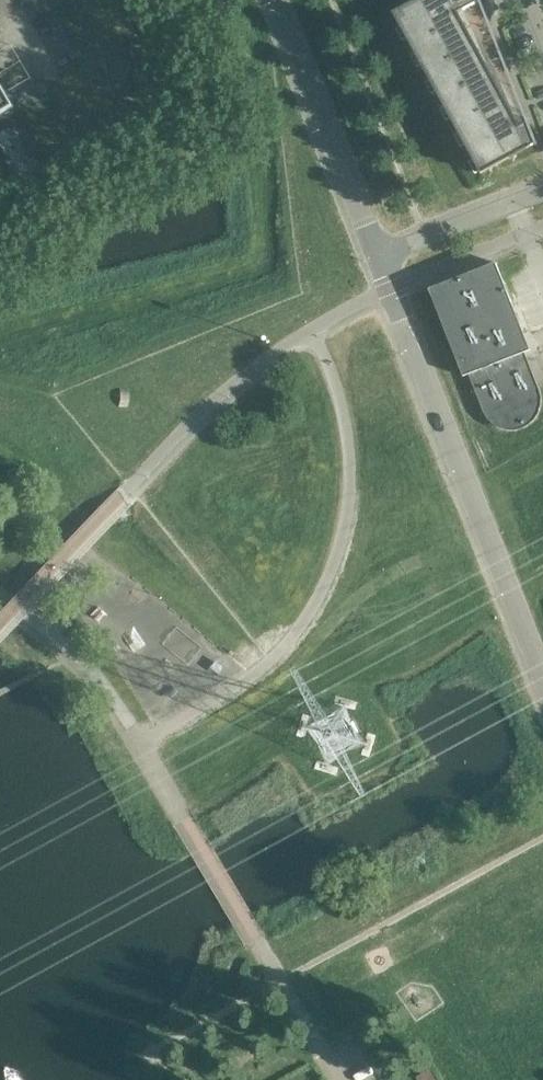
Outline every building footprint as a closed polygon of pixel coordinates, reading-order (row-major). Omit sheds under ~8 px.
[(481,0),(416,0),(393,13),(400,19),(401,18),(411,37),(407,39),(415,45),(425,64),(422,66),(429,72),(430,71),(440,90),(436,92),(444,98),(454,117),(451,119),(458,125),(459,125),(469,143),(465,145),(473,151),(483,170),(480,172),(481,174),(531,147),(531,146),(535,144),(535,145),(537,145),(527,119),(528,118),(528,116),(528,115),(528,114),(527,113),(525,112),(524,112),(523,109),(521,109),(522,112),(521,112),(521,113),(520,114),(520,115),(463,10),(479,2),(480,5),(483,5),(481,0)] [(0,80),(0,116),(16,106),(0,80)] [(429,289),(444,328),(463,376),(469,374),(481,406),(483,412),(484,411),(488,418),(493,424),(500,428),(507,430),(515,430),(522,428),(529,424),(535,419),(539,412),(541,405),(541,397),(539,390),(537,384),(524,352),(530,350),(511,302),(496,262),(429,289)]
